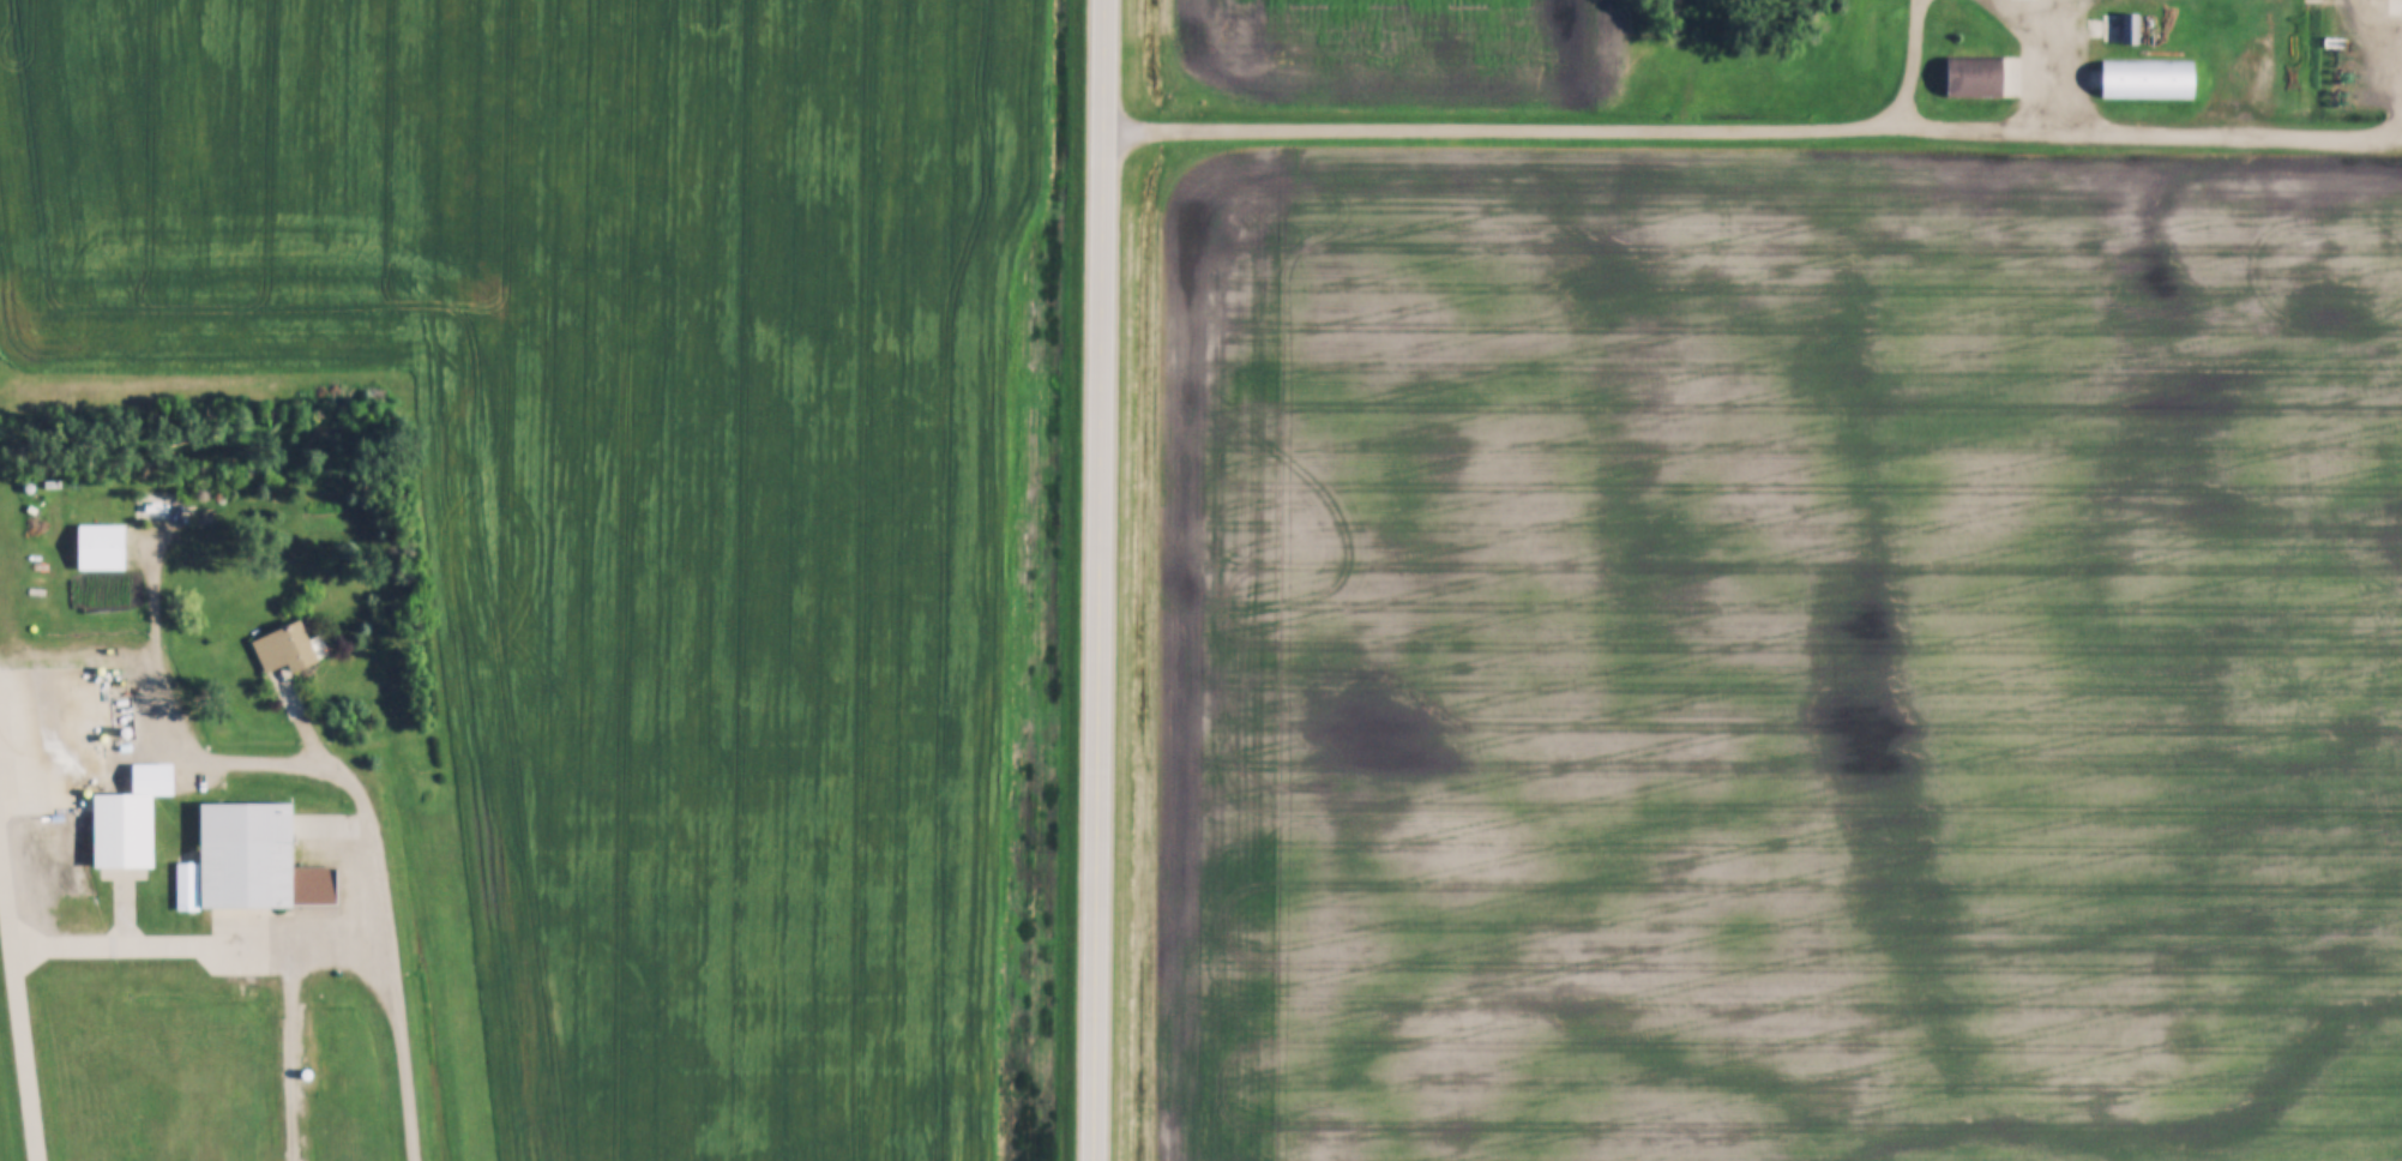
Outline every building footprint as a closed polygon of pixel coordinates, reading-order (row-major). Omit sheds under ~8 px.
[(2123,13),(2139,13),(2138,43),(2123,43),(2123,13)] [(2105,30),(2105,28),(2105,25),(2103,23),(2102,22),(2100,20),(2097,20),(2095,20),(2093,22),(2091,23),(2090,25),(2090,28),(2090,30),(2091,32),(2094,34),(2096,35),(2099,35),(2101,34),(2103,32),(2105,30)] [(1944,55),(1944,96),(2001,97),(2001,56),(1944,55)] [(2099,59),(2099,97),(2193,97),(2193,59),(2099,59)] [(78,523),(125,523),(126,567),(78,567),(78,523)] [(264,673),(288,662),(293,673),(323,660),(303,616),(249,640),(264,673)] [(94,866),(155,866),(155,794),(174,794),(174,762),(132,762),(132,792),(92,792),(94,866)] [(339,904),(339,865),(295,865),(294,800),(200,801),(201,862),(175,862),(176,910),(200,910),(200,906),(213,906),(213,913),(271,913),(271,908),(295,908),(294,906),(339,904)] [(297,993),(306,993),(306,1005),(297,1005),(297,993)] [(317,1058),(318,1057),(318,1055),(317,1054),(315,1053),(314,1052),(313,1052),(312,1052),(311,1053),(309,1053),(308,1055),(308,1057),(308,1058),(309,1059),(311,1060),(312,1061),(314,1061),(315,1060),(317,1059),(317,1058)] [(318,1071),(318,1069),(318,1067),(318,1066),(317,1065),(315,1064),(314,1064),(312,1064),(311,1065),(309,1066),(309,1067),(308,1069),(309,1071),(311,1072),(312,1072),(313,1073),(314,1073),(315,1072),(317,1072),(318,1071)] [(319,1083),(320,1082),(320,1081),(319,1079),(318,1078),(317,1077),(315,1077),(314,1077),(313,1077),(312,1078),(311,1079),(311,1082),(311,1083),(312,1084),(313,1085),(314,1085),(315,1085),(318,1085),(319,1084),(319,1083)]
